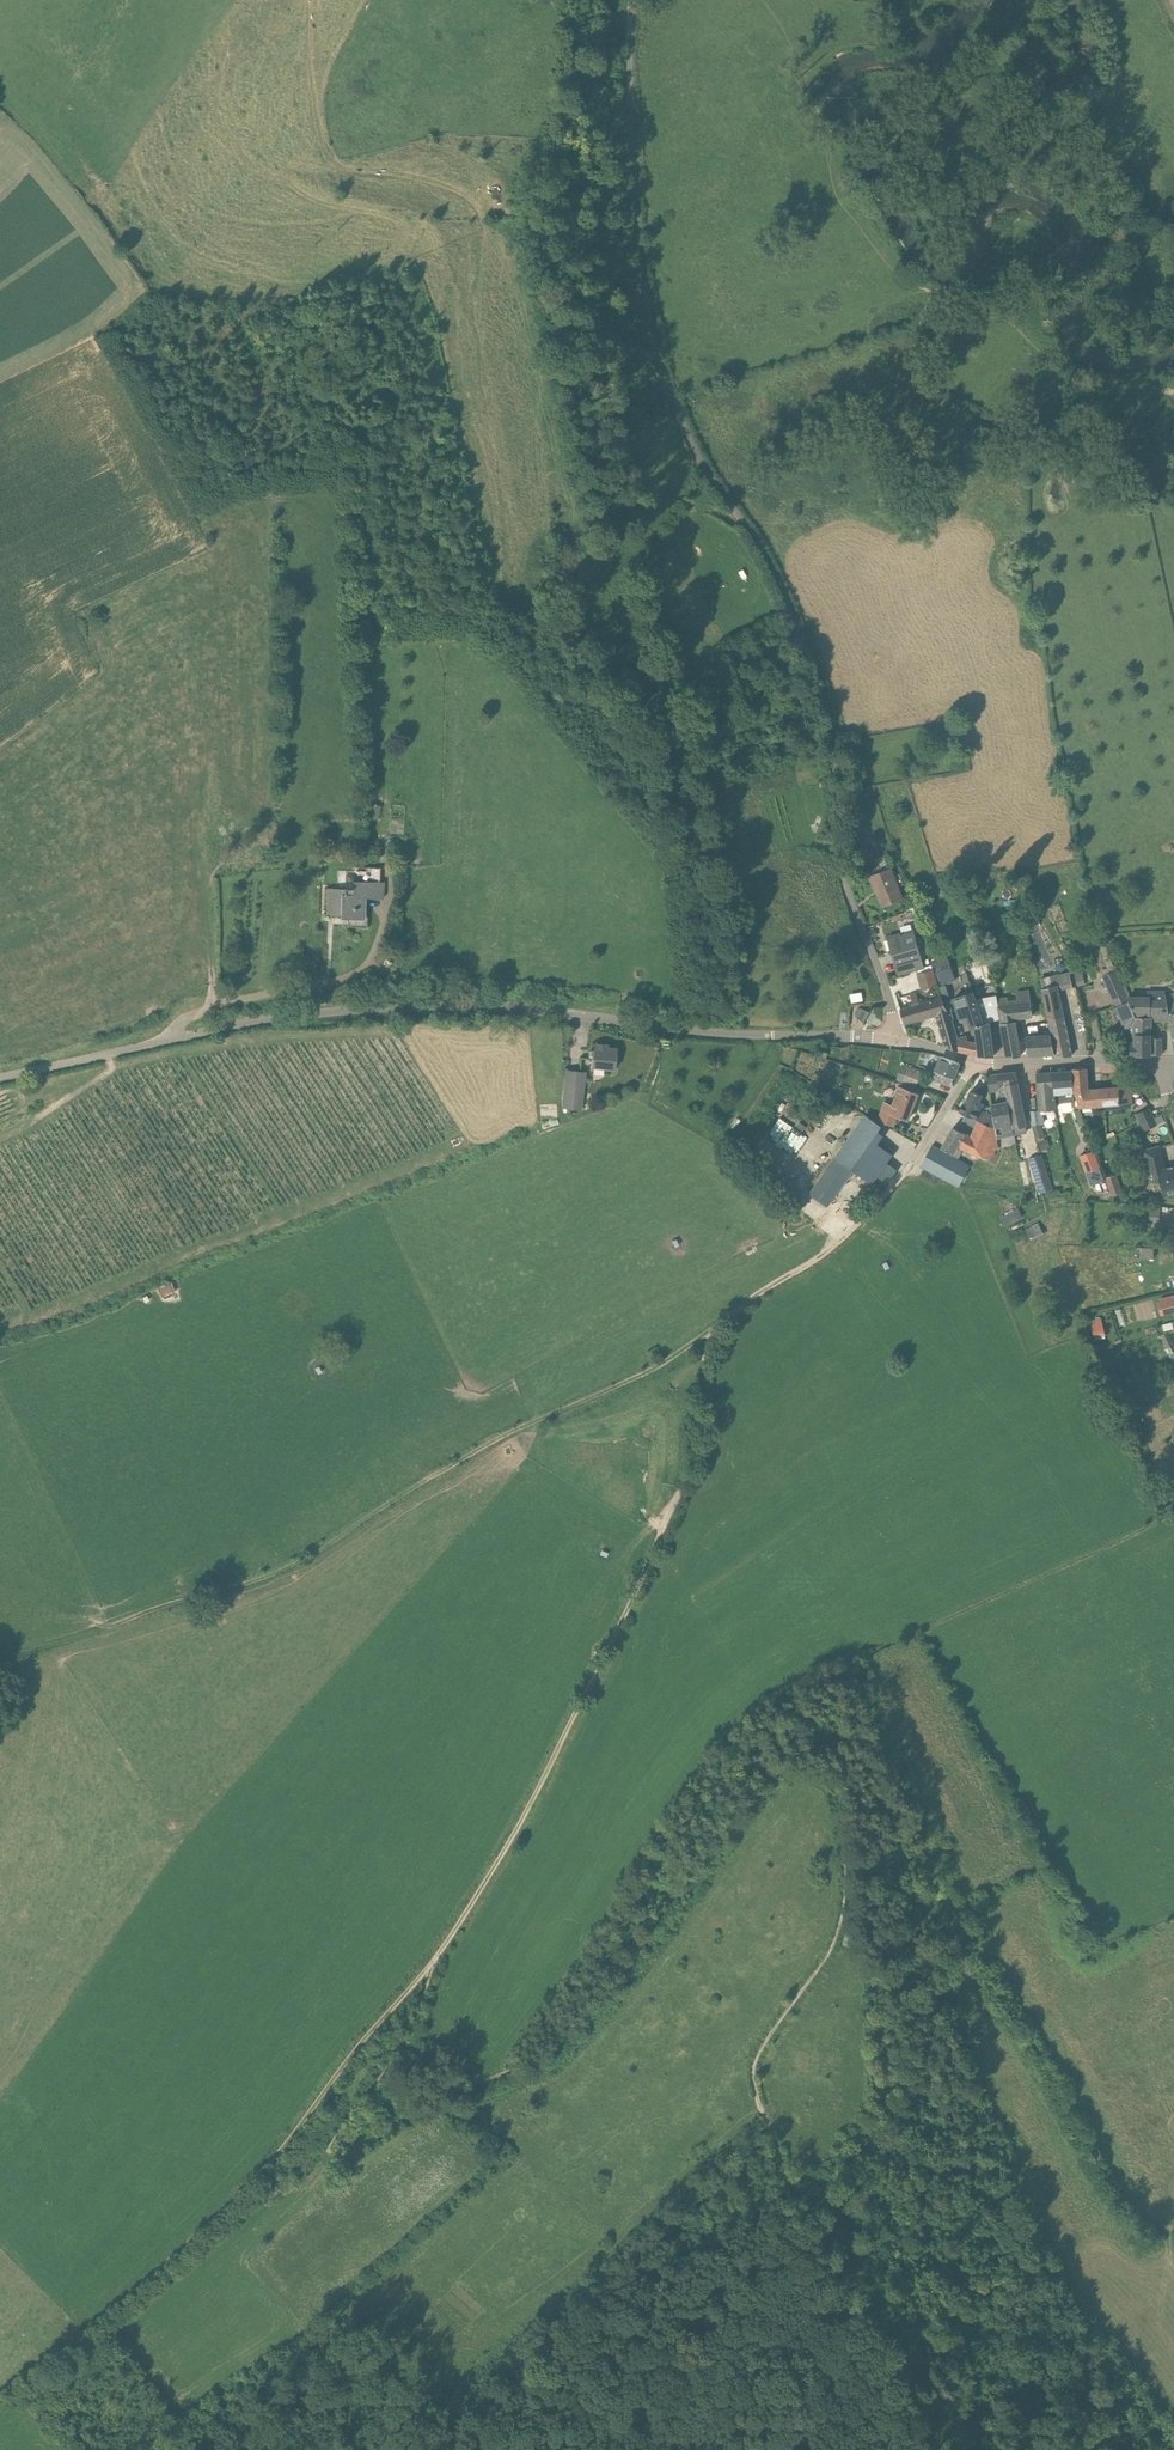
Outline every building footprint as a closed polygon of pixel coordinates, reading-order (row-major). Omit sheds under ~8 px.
[(372,803),(366,802),(363,818),(378,820),(381,806),(372,804),(372,803)] [(902,899),(894,877),(896,876),(888,854),(874,859),(879,873),(874,876),(879,890),(881,889),(883,895),(879,897),(883,907),(902,899)] [(384,882),(380,882),(380,868),(366,868),(365,871),(356,871),(356,882),(353,882),(353,890),(344,890),(329,888),(328,915),(348,915),(348,927),(367,928),(367,919),(363,919),(363,898),(383,899),(384,882)] [(1033,921),(1031,915),(1023,918),(1025,924),(1033,921)] [(917,970),(924,967),(913,931),(889,938),(893,952),(895,951),(898,960),(897,960),(900,974),(917,970)] [(938,984),(938,987),(946,985),(956,982),(947,955),(930,960),(932,965),(938,984)] [(1110,973),(1103,976),(1109,992),(1122,986),(1115,970),(1111,960),(1106,962),(1109,968),(1110,973)] [(917,970),(922,989),(938,984),(932,965),(924,967),(917,970)] [(1082,971),(1074,973),(1077,987),(1085,985),(1082,971)] [(1071,1056),(1068,1042),(1063,1016),(1055,976),(1041,979),(1047,1009),(1057,1056),(1071,1056)] [(952,1002),(946,985),(938,987),(941,995),(941,997),(920,1004),(916,993),(910,995),(913,1006),(901,1010),(905,1024),(928,1018),(928,1017),(936,1015),(946,1047),(958,1051),(956,1039),(952,1024),(953,1024),(952,1020),(953,1020),(950,1010),(948,1011),(946,1005),(952,1002)] [(1127,996),(1122,986),(1109,992),(1116,1007),(1126,1028),(1129,1026),(1128,1038),(1135,1038),(1134,1046),(1130,1046),(1130,1055),(1151,1055),(1151,1018),(1136,1018),(1127,996)] [(1014,1022),(1014,1019),(1033,1016),(1029,990),(1015,992),(1017,1002),(1009,1003),(1008,997),(997,998),(997,1000),(1001,1018),(1006,1048),(1008,1057),(1020,1056),(1015,1022),(1014,1022)] [(1127,996),(1136,1018),(1151,1018),(1156,1018),(1156,1020),(1169,1020),(1167,994),(1165,990),(1156,990),(1156,996),(1127,996)] [(856,993),(850,994),(852,1003),(857,1002),(863,1001),(861,992),(856,993)] [(983,1025),(975,1000),(972,992),(953,998),(960,1019),(967,1016),(971,1029),(976,1027),(983,1025)] [(993,1056),(991,1036),(989,1023),(998,1020),(998,1018),(1001,1018),(997,1000),(995,1000),(995,997),(975,1000),(983,1025),(976,1027),(979,1057),(993,1056)] [(856,1017),(864,1022),(869,1012),(860,1009),(858,1009),(855,1011),(855,1014),(856,1017)] [(1028,1056),(1055,1054),(1051,1035),(1027,1036),(1028,1056)] [(969,1053),(968,1042),(966,1042),(964,1036),(956,1039),(958,1051),(969,1053)] [(1153,1039),(1153,1055),(1161,1055),(1161,1039),(1153,1039)] [(593,1067),(614,1069),(616,1049),(607,1048),(607,1046),(595,1045),(593,1067)] [(816,1050),(815,1055),(826,1058),(827,1053),(816,1050)] [(942,1074),(940,1080),(949,1084),(952,1077),(954,1078),(959,1063),(942,1057),(936,1072),(942,1074)] [(906,1071),(907,1070),(902,1068),(899,1075),(904,1077),(902,1082),(916,1088),(919,1078),(906,1071)] [(1131,1086),(1119,1087),(1087,1090),(1086,1068),(1073,1068),(1074,1089),(1080,1108),(1121,1104),(1132,1103),(1131,1086)] [(563,1105),(581,1106),(585,1073),(567,1071),(563,1105)] [(1054,1095),(1074,1093),(1072,1071),(1052,1073),(1054,1095)] [(1006,1084),(1017,1082),(1015,1072),(997,1074),(1000,1092),(1000,1093),(1007,1092),(1006,1084)] [(1055,1109),(1054,1095),(1052,1073),(1037,1074),(1039,1110),(1055,1109)] [(989,1093),(1000,1092),(997,1074),(997,1075),(987,1076),(989,1093)] [(1026,1127),(1027,1127),(1017,1082),(1006,1084),(1007,1092),(1007,1096),(1008,1102),(1014,1136),(1014,1135),(1027,1133),(1026,1127)] [(918,1093),(907,1089),(899,1086),(892,1105),(884,1102),(877,1120),(893,1126),(897,1116),(908,1120),(918,1093)] [(993,1116),(976,1108),(982,1095),(980,1094),(977,1092),(972,1090),(965,1103),(964,1103),(959,1112),(966,1115),(966,1114),(995,1128),(993,1116)] [(997,1139),(1014,1136),(1008,1102),(992,1106),(993,1116),(995,1128),(997,1139)] [(1084,1125),(1079,1109),(1073,1111),(1079,1127),(1084,1125)] [(1141,1123),(1153,1117),(1150,1109),(1137,1115),(1141,1123)] [(1044,1137),(1041,1124),(1039,1111),(1030,1111),(1032,1126),(1036,1140),(1037,1142),(1045,1140),(1044,1137)] [(997,1139),(995,1128),(966,1114),(966,1115),(962,1122),(976,1128),(972,1137),(953,1127),(949,1135),(960,1141),(958,1145),(964,1147),(963,1149),(982,1158),(982,1157),(988,1160),(990,1155),(994,1156),(997,1150),(998,1150),(997,1139)] [(882,1126),(866,1115),(865,1115),(842,1148),(875,1178),(877,1176),(887,1183),(896,1170),(886,1163),(892,1155),(871,1141),(882,1126)] [(1145,1131),(1157,1126),(1153,1118),(1141,1123),(1145,1131)] [(784,1140),(794,1150),(807,1135),(797,1126),(784,1140)] [(959,1147),(963,1149),(964,1147),(958,1145),(960,1141),(949,1135),(942,1148),(955,1155),(959,1147)] [(1037,1142),(1040,1151),(1048,1148),(1045,1140),(1037,1142)] [(932,1184),(937,1176),(959,1187),(970,1165),(932,1145),(921,1167),(923,1169),(919,1177),(932,1184)] [(1161,1156),(1159,1146),(1143,1150),(1146,1160),(1151,1182),(1160,1179),(1165,1197),(1173,1194),(1173,1166),(1165,1168),(1161,1156)] [(872,1183),(875,1178),(842,1148),(818,1181),(836,1195),(854,1170),(872,1183)] [(1093,1171),(1099,1168),(1098,1165),(1092,1151),(1080,1156),(1085,1171),(1086,1173),(1093,1171)] [(1053,1190),(1042,1154),(1028,1158),(1040,1195),(1053,1190)] [(1111,1195),(1124,1195),(1117,1174),(1115,1175),(1110,1160),(1103,1162),(1106,1178),(1105,1178),(1111,1195)] [(1030,1185),(1025,1161),(1020,1162),(1024,1186),(1030,1185)] [(1094,1192),(1107,1187),(1102,1173),(1089,1178),(1094,1192)] [(1141,1219),(1160,1220),(1160,1212),(1164,1213),(1165,1206),(1140,1205),(1140,1211),(1141,1211),(1141,1219)] [(1018,1209),(1000,1218),(1005,1226),(1023,1217),(1018,1209)] [(1044,1234),(1038,1223),(1026,1230),(1032,1241),(1044,1234)] [(1154,1248),(1140,1248),(1140,1259),(1154,1259),(1154,1248)] [(173,1281),(159,1287),(164,1297),(177,1291),(173,1281)] [(1158,1302),(1161,1316),(1173,1313),(1173,1298),(1158,1302)] [(1095,1338),(1105,1335),(1102,1322),(1091,1325),(1095,1338)] [(647,1353),(648,1354),(651,1359),(661,1353),(657,1347),(647,1353)] [(1125,1425),(1130,1433),(1131,1432),(1136,1429),(1139,1428),(1135,1420),(1125,1425)]
